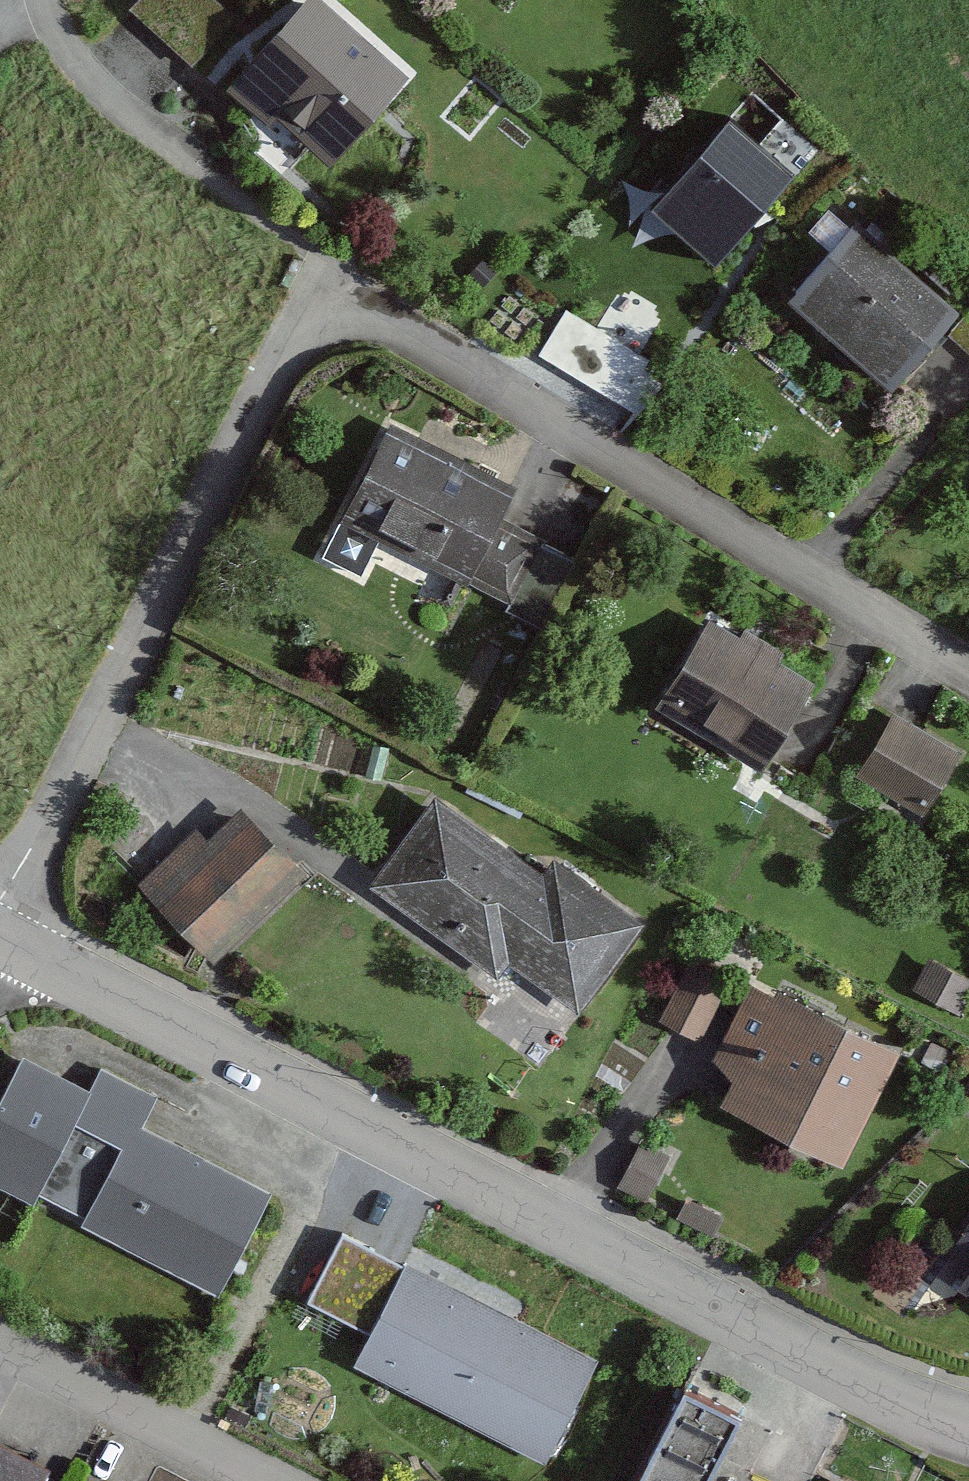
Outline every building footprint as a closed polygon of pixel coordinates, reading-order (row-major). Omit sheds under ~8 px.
[(205,0),(155,0),(139,18),(197,69),(235,27),(205,0)] [(416,96),(311,11),(237,102),(342,187),(416,96)] [(794,174),(728,120),(652,214),(718,267),(794,174)] [(967,311),(865,228),(799,310),(900,393),(967,311)] [(649,361),(567,311),(540,356),(637,414),(657,381),(643,372),(649,361)] [(521,497),(386,436),(345,528),(515,605),(542,545),(507,529),(521,497)] [(826,686),(716,623),(663,714),(773,777),(826,686)] [(957,764),(886,728),(855,789),(926,824),(957,764)] [(547,878),(441,804),(381,889),(508,977),(517,965),(585,1012),(650,919),(562,858),(547,878)] [(306,866),(248,811),(214,847),(196,830),(142,886),(218,958),(306,866)] [(855,1172),(909,1054),(757,985),(751,997),(686,967),(659,1025),(726,1056),(720,1069),(745,1081),(730,1114),(855,1172)] [(930,974),(921,1000),(961,1014),(968,992),(968,988),(930,974)] [(102,1079),(92,1097),(30,1064),(0,1121),(0,1189),(42,1211),(67,1165),(114,1190),(92,1231),(221,1299),(273,1202),(142,1132),(155,1108),(102,1079)] [(949,1261),(968,1272),(968,1227),(949,1261)] [(401,1296),(456,1323),(418,1399),(552,1466),(602,1365),(466,1298),(479,1272),(426,1246),(401,1296)] [(646,1480),(713,1480),(736,1411),(675,1392),(646,1480)] [(0,1450),(0,1480),(58,1480),(0,1450)]
